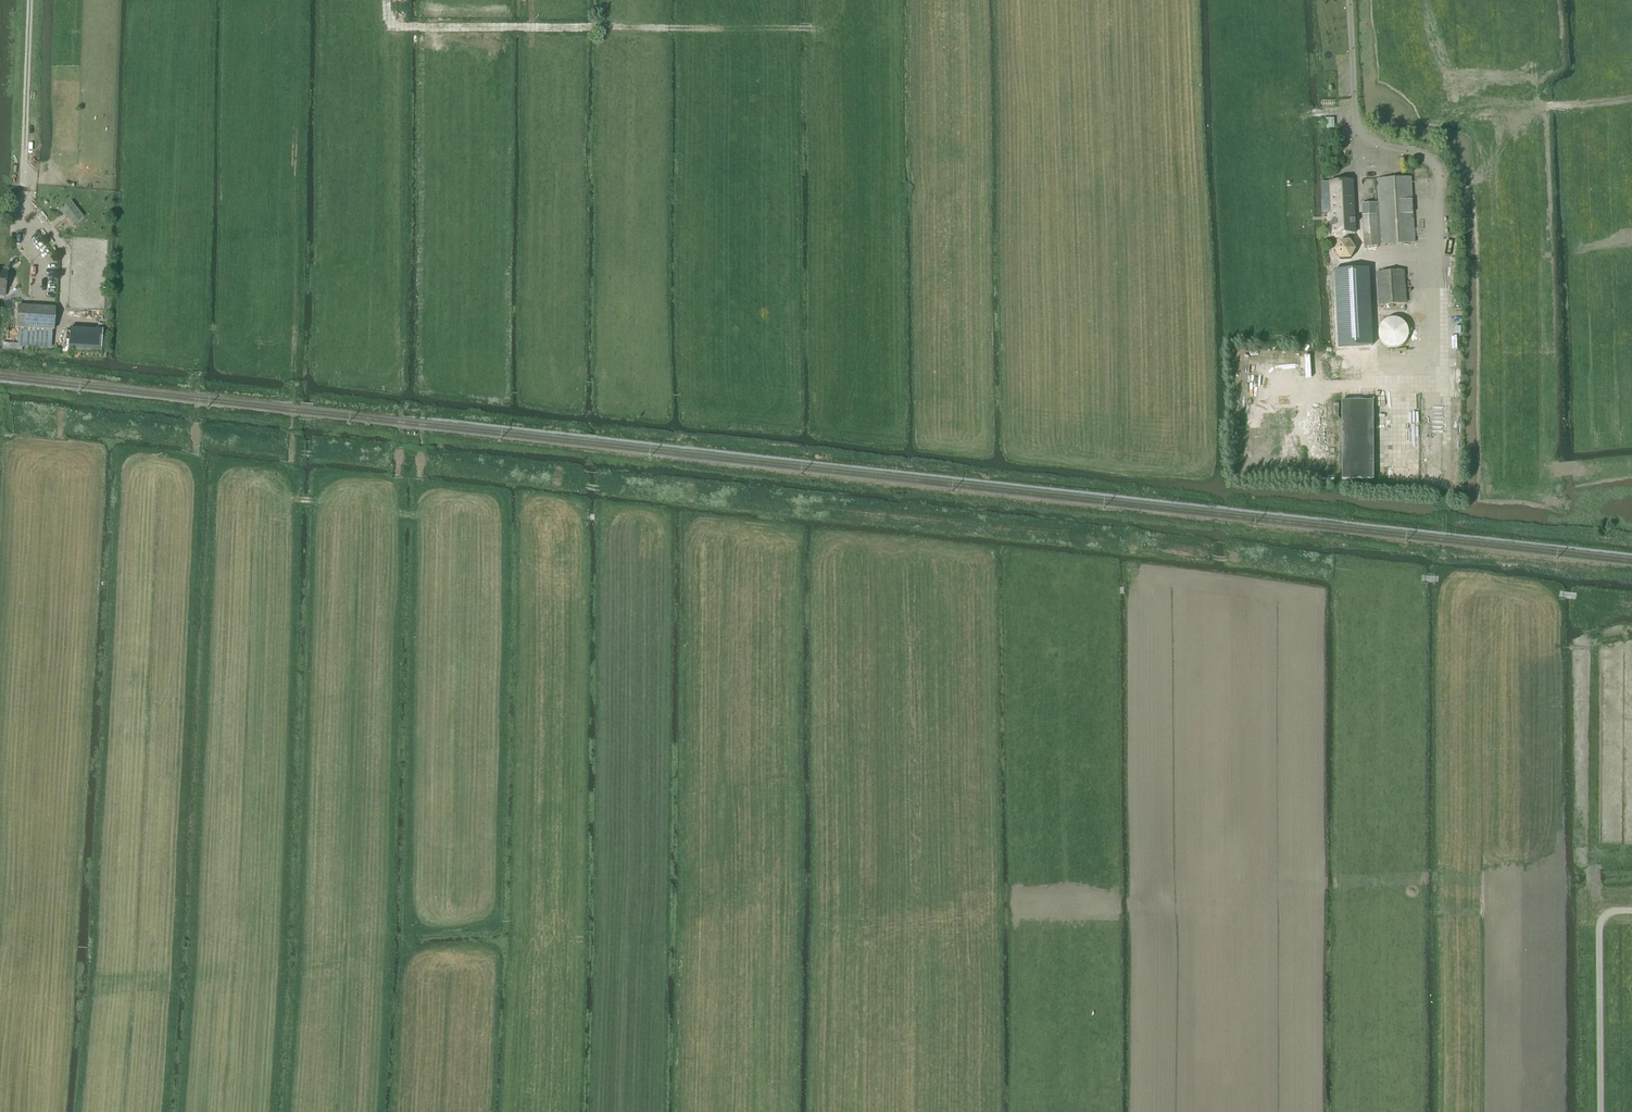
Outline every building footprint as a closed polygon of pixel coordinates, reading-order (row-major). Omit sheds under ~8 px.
[(1410,177),(1378,179),(1379,203),(1383,266),(1415,264),(1410,177)] [(1355,233),(1352,181),(1330,183),(1321,184),(1322,200),(1331,199),(1333,235),(1338,234),(1350,234),(1355,233)] [(83,218),(71,202),(60,211),(72,226),(83,218)] [(1339,241),(1333,251),(1340,261),(1352,260),(1357,250),(1350,241),(1339,241)] [(1345,266),(1334,267),(1337,343),(1370,341),(1366,265),(1345,266)] [(1379,306),(1405,304),(1403,271),(1377,273),(1379,306)] [(18,306),(16,329),(54,332),(55,308),(18,306)] [(1394,350),(1398,349),(1402,347),(1405,345),(1407,342),(1409,337),(1409,333),(1407,328),(1405,324),(1402,322),(1398,320),(1394,319),(1390,320),(1385,322),(1382,325),(1379,329),(1378,333),(1378,337),(1379,340),(1382,344),(1385,347),(1389,349),(1394,350)] [(1341,479),(1374,479),(1373,400),(1341,400),(1341,479)]
